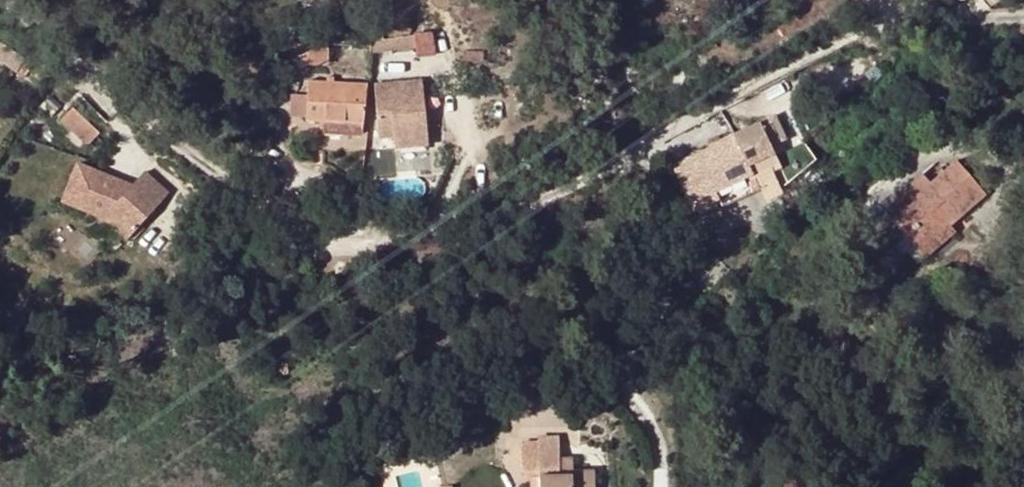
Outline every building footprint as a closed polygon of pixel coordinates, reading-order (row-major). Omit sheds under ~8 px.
[(434,35),(416,36),(417,52),(417,58),(436,56),(434,35)] [(373,40),(372,56),(417,52),(416,36),(373,40)] [(294,93),(305,62),(309,49),(293,43),(279,87),(294,93)] [(26,61),(1,44),(0,46),(0,62),(17,74),(26,61)] [(332,64),(333,52),(313,50),(310,62),(332,64)] [(308,118),(308,122),(323,123),(363,125),(366,85),(308,81),(308,97),(308,118)] [(430,147),(423,83),(375,88),(379,142),(395,140),(396,151),(430,147)] [(308,118),(308,97),(290,96),(289,117),(308,118)] [(89,148),(101,136),(74,111),(61,123),(89,148)] [(363,136),(363,125),(323,123),(322,135),(363,136)] [(755,124),(708,146),(710,149),(671,167),(691,212),(718,201),(721,207),(758,190),(753,179),(776,168),(755,124)] [(170,183),(143,171),(138,184),(81,159),(63,202),(146,238),(170,183)] [(949,226),(986,194),(956,161),(931,182),(921,191),(917,186),(886,213),(899,228),(908,220),(926,239),(946,222),(949,226)] [(914,182),(917,186),(921,191),(931,182),(924,173),(914,182)] [(926,239),(908,220),(899,228),(907,236),(925,257),(954,231),(949,226),(946,222),(926,239)] [(279,365),(280,372),(288,372),(288,364),(279,365)] [(594,471),(573,471),(573,475),(559,474),(559,462),(558,438),(539,439),(539,442),(540,478),(540,486),(594,486),(594,471)] [(521,442),(522,479),(526,479),(540,478),(539,442),(521,442)] [(559,474),(573,475),(573,471),(573,462),(559,462),(559,474)] [(540,478),(526,479),(527,486),(540,486),(540,478)]
